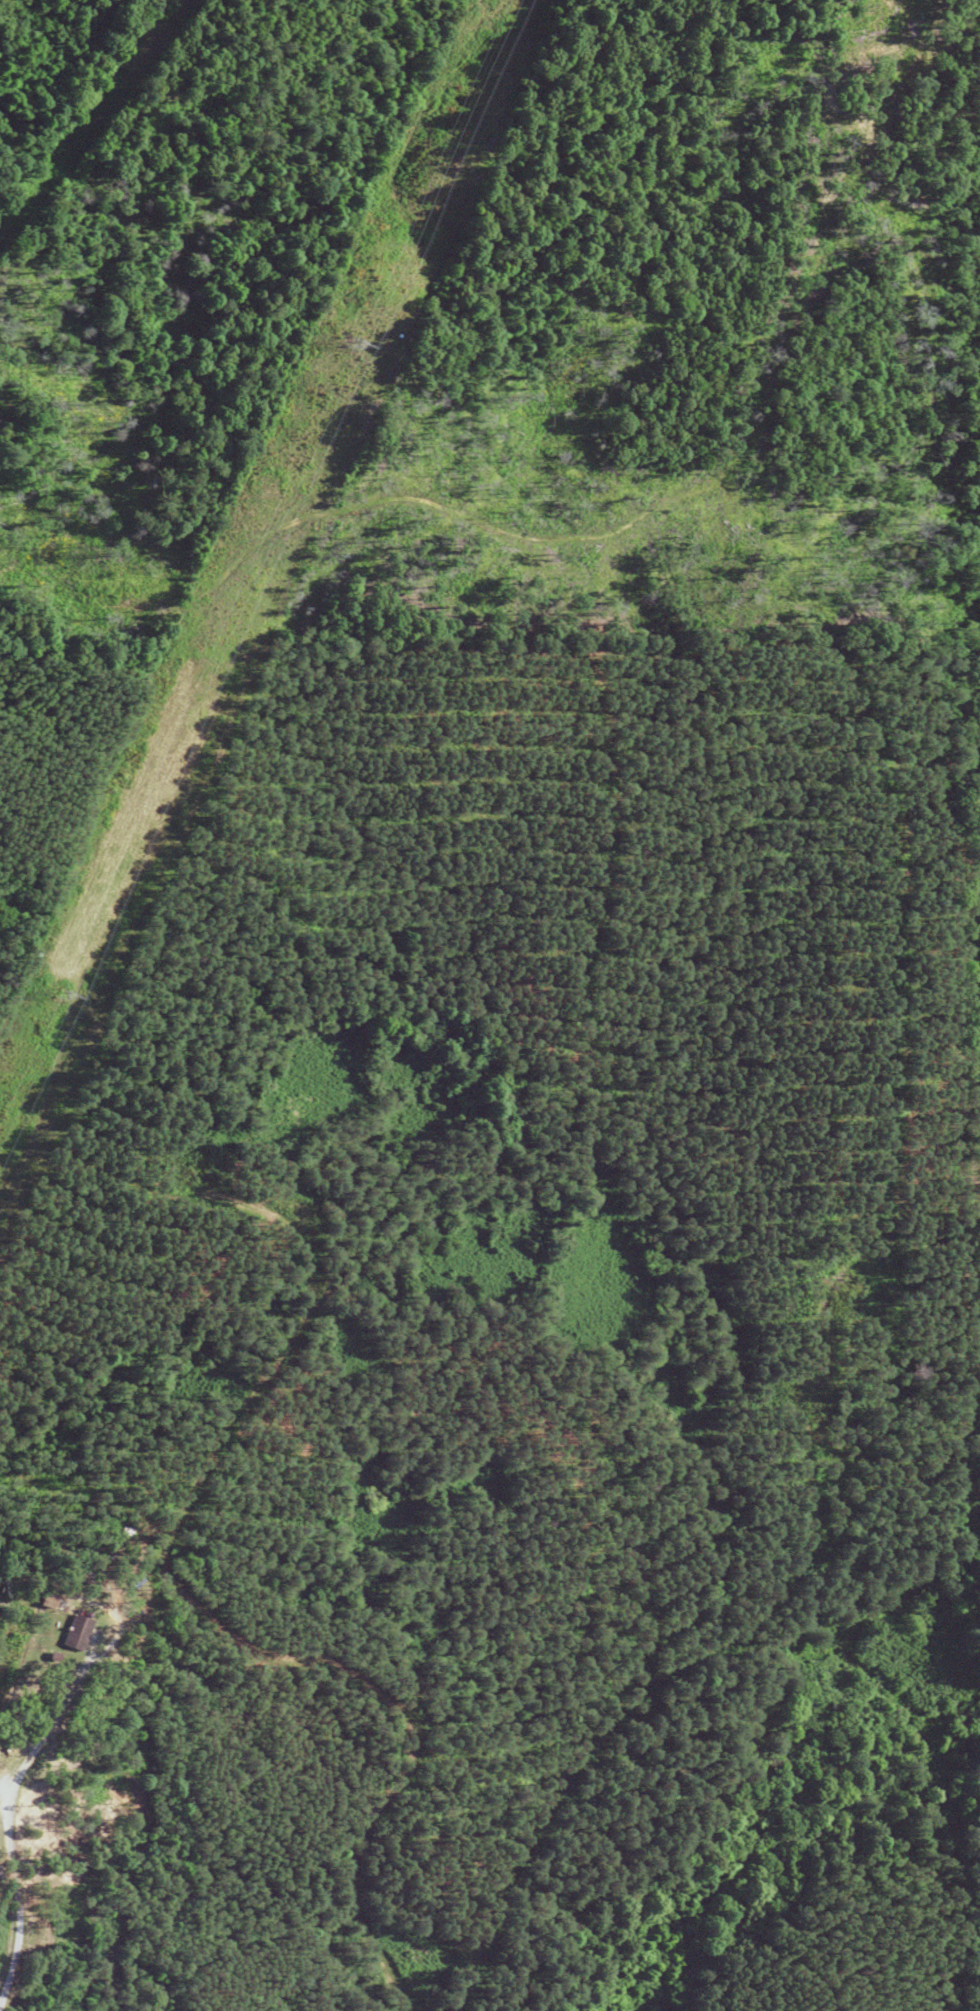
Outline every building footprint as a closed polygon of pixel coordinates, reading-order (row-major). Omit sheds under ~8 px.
[(55,1646),(75,1653),(85,1621),(65,1615),(55,1646)]
